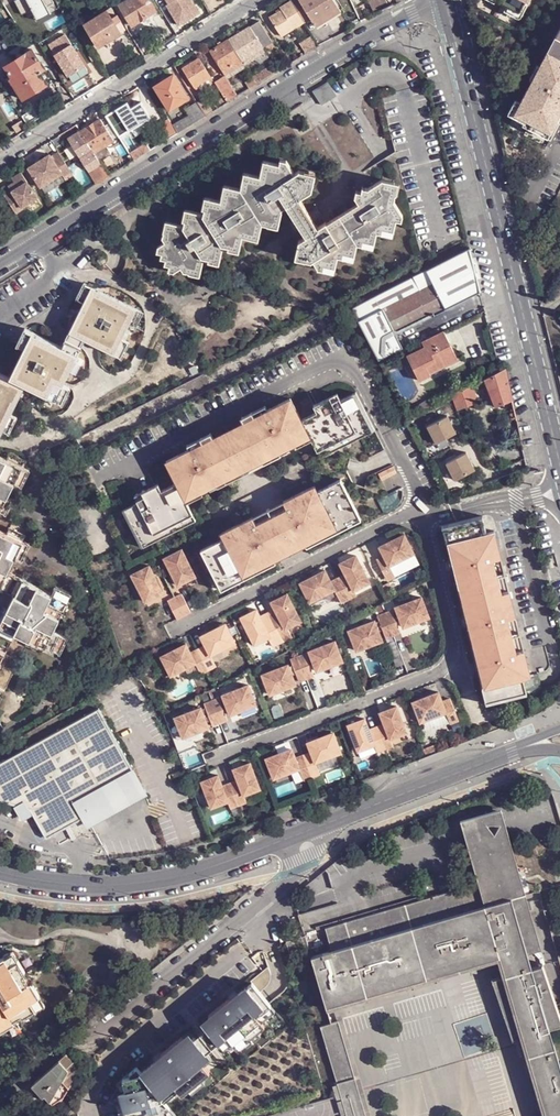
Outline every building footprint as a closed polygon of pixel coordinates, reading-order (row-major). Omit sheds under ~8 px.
[(120,6),(132,26),(133,25),(141,20),(156,11),(149,0),(130,0),(120,6)] [(179,26),(200,13),(192,0),(167,0),(169,5),(167,6),(179,26)] [(306,26),(313,20),(315,23),(339,8),(334,0),(297,0),(292,3),(305,24),(306,26)] [(498,4),(499,2),(509,8),(509,9),(522,16),(530,0),(491,0),(498,4)] [(292,3),(289,5),(269,19),(282,39),(300,28),(305,24),(292,3)] [(339,8),(315,23),(318,28),(343,13),(339,8)] [(107,11),(85,25),(98,47),(120,34),(115,25),(111,18),(107,11)] [(117,15),(111,18),(115,25),(121,22),(117,15)] [(144,25),(141,20),(133,25),(137,30),(144,25)] [(262,22),(251,28),(263,49),(274,43),(262,22)] [(300,28),(304,35),(309,31),(306,26),(305,24),(300,28)] [(251,28),(230,41),(242,59),(244,61),(263,49),(251,28)] [(65,35),(49,46),(68,77),(85,67),(65,35)] [(298,47),(304,57),(320,48),(313,38),(298,47)] [(230,41),(213,52),(224,70),(234,64),(242,59),(230,41)] [(555,57),(550,55),(542,70),(544,72),(534,92),(531,91),(517,117),(553,136),(559,123),(559,48),(555,57)] [(32,50),(26,54),(38,74),(44,71),(32,50)] [(26,54),(4,67),(15,85),(13,86),(21,100),(45,86),(38,74),(26,54)] [(242,59),(234,64),(237,70),(246,64),(244,61),(242,59)] [(200,60),(184,69),(196,88),(196,87),(199,86),(208,80),(212,79),(200,60)] [(279,63),(274,66),(275,68),(279,73),(284,71),(279,63)] [(259,86),(279,73),(275,68),(256,81),(259,86)] [(175,75),(156,87),(171,111),(190,99),(175,75)] [(225,100),(237,93),(226,78),(215,85),(225,99),(225,100)] [(199,86),(200,88),(201,90),(211,85),(208,80),(199,86)] [(315,90),(320,102),(335,96),(330,83),(315,90)] [(237,93),(225,100),(228,104),(240,97),(237,93)] [(215,112),(207,100),(199,105),(203,112),(207,118),(215,112)] [(128,105),(107,117),(111,123),(120,137),(121,139),(141,126),(128,105)] [(191,110),(196,117),(174,129),(179,136),(207,118),(203,112),(199,105),(191,110)] [(102,121),(82,133),(95,155),(105,149),(116,142),(114,140),(105,127),(102,121)] [(169,122),(161,127),(170,140),(178,136),(169,122)] [(111,123),(105,127),(114,140),(120,137),(111,123)] [(82,133),(71,140),(99,185),(110,178),(106,173),(102,166),(98,160),(95,155),(82,133)] [(132,158),(135,162),(152,152),(148,147),(132,158)] [(105,149),(95,155),(98,160),(109,154),(105,149)] [(51,155),(29,168),(42,189),(63,176),(64,178),(72,173),(60,152),(52,157),(51,155)] [(402,180),(385,176),(371,185),(366,184),(365,188),(360,187),(358,192),(362,199),(331,218),(330,221),(328,219),(321,224),(301,194),(314,186),(317,170),(302,166),(297,170),(288,156),(283,156),(282,160),(266,157),(262,172),(247,169),(243,185),(227,182),(222,197),(207,194),(203,210),(187,206),(184,222),(168,219),(165,229),(167,230),(165,235),(168,239),(161,244),(160,249),(164,251),(164,255),(168,257),(168,262),(172,263),(171,268),(176,269),(184,264),(186,269),(191,269),(191,271),(202,272),(206,257),(221,260),(226,244),(241,248),(245,232),(260,236),(264,219),(281,223),(284,207),(283,205),(289,202),(309,233),(302,238),(298,254),(314,258),(314,257),(316,255),(321,265),(326,265),(336,268),(341,252),(346,253),(347,253),(356,257),(360,240),(365,241),(366,240),(376,244),(380,228),(396,231),(399,215),(404,216),(406,211),(397,198),(398,190),(400,190),(402,180)] [(106,173),(110,178),(135,162),(132,158),(106,173)] [(9,185),(1,190),(18,216),(25,212),(24,210),(39,200),(23,174),(13,180),(16,184),(17,186),(12,190),(10,187),(9,185)] [(467,250),(354,309),(380,362),(404,350),(397,335),(480,294),(478,285),(467,250)] [(86,300),(72,329),(87,337),(124,355),(132,340),(124,336),(131,322),(139,307),(85,281),(78,295),(86,300)] [(139,307),(131,322),(139,325),(146,310),(139,307)] [(13,375),(28,382),(65,401),(73,385),(65,382),(82,346),(67,339),(64,345),(26,326),(18,340),(27,345),(13,375)] [(87,337),(72,329),(68,337),(83,344),(87,337)] [(461,361),(447,332),(426,343),(427,346),(409,355),(423,382),(433,377),(433,375),(461,361)] [(5,427),(13,412),(28,382),(13,375),(0,369),(0,437),(5,427)] [(513,402),(506,369),(484,380),(496,408),(513,402)] [(478,403),(471,386),(463,390),(468,406),(478,403)] [(454,394),(460,409),(468,406),(463,390),(454,394)] [(317,412),(302,420),(311,438),(313,442),(318,451),(349,435),(352,440),(359,436),(357,431),(373,423),(357,392),(341,400),(340,398),(327,405),(328,407),(317,412)] [(314,406),(317,412),(328,407),(327,405),(340,398),(338,394),(314,406)] [(248,425),(232,434),(252,475),(267,467),(265,462),(289,449),(296,445),(311,438),(302,420),(291,399),(269,410),(256,417),(254,413),(244,418),(248,425)] [(267,406),(254,413),(256,417),(269,410),(267,406)] [(13,412),(5,427),(12,430),(19,416),(13,412)] [(456,433),(447,416),(427,427),(436,443),(456,433)] [(373,423),(357,431),(359,436),(360,437),(376,429),(373,423)] [(168,462),(179,484),(188,501),(203,493),(211,490),(234,477),(237,482),(252,475),(232,434),(216,441),(212,434),(201,440),(204,444),(190,450),(168,462)] [(349,435),(318,451),(321,458),(352,441),(352,440),(349,435)] [(311,438),(296,445),(298,450),(313,442),(311,438)] [(201,440),(188,447),(190,450),(204,444),(201,440)] [(289,449),(265,462),(267,467),(268,468),(292,456),(289,449)] [(10,457),(24,465),(27,459),(12,452),(10,457)] [(3,508),(10,493),(17,480),(24,484),(32,469),(24,465),(10,457),(0,453),(0,514),(3,508)] [(475,470),(466,453),(446,463),(455,481),(475,470)] [(394,465),(380,473),(383,479),(398,472),(394,465)] [(468,480),(471,490),(483,486),(480,476),(468,480)] [(234,477),(211,490),(214,496),(238,484),(237,482),(234,477)] [(288,506),(272,514),(289,546),(304,539),(305,541),(329,529),(336,525),(360,513),(342,478),(319,490),(317,485),(285,501),(288,506)] [(141,504),(125,512),(140,543),(157,534),(159,539),(166,535),(164,531),(195,515),(190,505),(188,501),(179,484),(164,491),(154,497),(152,494),(140,501),(141,504)] [(137,496),(140,501),(152,494),(154,497),(164,491),(161,485),(137,496)] [(10,493),(3,508),(9,511),(16,496),(10,493)] [(203,493),(188,501),(190,505),(206,497),(203,493)] [(360,513),(336,525),(339,531),(363,519),(360,513)] [(226,538),(203,550),(220,584),(244,572),(252,568),(275,556),(274,554),(289,546),(272,514),(254,524),(252,518),(223,533),(226,538)] [(492,514),(485,516),(489,532),(496,530),(492,514)] [(195,515),(164,531),(166,535),(167,537),(198,521),(195,515)] [(485,516),(452,525),(459,558),(455,559),(457,567),(461,566),(466,583),(499,574),(495,559),(503,557),(496,530),(489,532),(485,516)] [(445,526),(453,559),(455,559),(459,558),(452,525),(445,526)] [(17,573),(10,570),(18,555),(25,559),(32,544),(25,540),(28,535),(13,527),(10,532),(0,528),(0,584),(10,588),(17,573)] [(329,529),(305,541),(309,547),(332,535),(329,529)] [(157,534),(140,543),(144,549),(160,541),(159,539),(157,534)] [(378,560),(389,581),(397,577),(391,566),(415,554),(406,535),(381,547),(386,557),(378,560)] [(183,550),(166,560),(180,587),(197,578),(183,550)] [(275,556),(252,568),(255,575),(279,563),(275,556)] [(347,575),(340,578),(351,600),(359,596),(356,591),(371,583),(358,556),(341,563),(347,575)] [(503,557),(495,559),(499,574),(507,572),(503,557)] [(455,568),(459,584),(466,583),(461,566),(457,567),(455,568)] [(151,567),(133,576),(147,603),(165,594),(151,567)] [(25,577),(40,585),(43,579),(27,571),(25,577)] [(327,571),(302,583),(312,603),(336,591),(343,604),(351,600),(340,578),(333,582),(327,571)] [(244,572),(220,584),(224,591),(247,579),(244,572)] [(507,572),(499,574),(503,591),(511,589),(507,572)] [(18,593),(25,577),(24,576),(17,573),(10,588),(18,593)] [(503,591),(499,574),(466,583),(474,617),(471,617),(473,626),(476,625),(481,642),(514,633),(510,617),(517,616),(511,589),(503,591)] [(12,605),(3,622),(33,637),(47,644),(55,647),(62,632),(55,629),(63,613),(69,600),(73,591),(58,584),(54,591),(40,585),(25,577),(18,593),(12,605)] [(471,617),(474,617),(466,583),(459,584),(468,618),(471,617)] [(277,610),(270,614),(284,642),(294,637),(290,628),(303,621),(289,594),(273,603),(277,610)] [(184,596),(177,599),(186,617),(193,614),(184,596)] [(170,603),(179,621),(186,617),(177,599),(170,603)] [(69,600),(63,613),(67,616),(75,602),(69,600)] [(424,600),(398,610),(399,612),(402,621),(406,630),(432,620),(428,609),(424,600)] [(12,605),(6,602),(0,613),(0,620),(3,622),(12,605)] [(259,610),(243,618),(257,645),(270,638),(274,647),(284,642),(270,614),(262,618),(259,610)] [(395,612),(387,615),(396,636),(403,634),(399,622),(395,613),(395,612)] [(385,632),(388,639),(396,636),(387,615),(380,618),(382,623),(385,632)] [(517,616),(510,617),(514,633),(522,631),(517,616)] [(30,644),(33,637),(3,622),(0,629),(0,705),(30,644)] [(377,622),(351,632),(359,653),(385,642),(381,633),(378,624),(377,622)] [(207,647),(200,651),(211,671),(218,667),(213,656),(237,644),(227,625),(202,638),(207,647)] [(470,626),(474,643),(481,642),(476,625),(473,626),(470,626)] [(522,631),(514,633),(519,650),(526,648),(522,631)] [(519,650),(514,633),(481,642),(485,659),(481,659),(483,668),(487,667),(496,701),(529,692),(525,676),(533,674),(526,648),(519,650)] [(33,637),(30,644),(44,650),(47,644),(33,637)] [(478,660),(481,659),(485,659),(481,642),(474,643),(478,660)] [(337,643),(311,653),(312,655),(316,665),(319,673),(345,663),(341,652),(337,643)] [(193,654),(188,645),(163,658),(173,677),(197,664),(203,675),(211,671),(200,651),(193,654)] [(302,683),(317,677),(312,666),(309,657),(308,656),(293,662),(294,665),(298,674),(302,683)] [(290,664),(264,674),(272,694),(298,684),(294,675),(290,666),(290,664)] [(487,667),(483,668),(480,669),(489,703),(496,701),(487,667)] [(533,674),(525,676),(529,692),(537,690),(533,674)] [(251,688),(225,699),(226,701),(230,710),(233,718),(259,708),(255,697),(251,688)] [(441,693),(416,704),(423,724),(449,714),(453,725),(461,722),(453,700),(445,703),(441,693)] [(222,701),(214,704),(223,725),(230,722),(226,711),(222,702),(222,701)] [(211,717),(215,728),(223,725),(214,704),(207,706),(207,708),(211,717)] [(203,708),(177,718),(185,738),(211,728),(207,718),(204,709),(203,708)] [(387,725),(379,728),(388,750),(396,747),(393,740),(409,734),(399,708),(383,714),(387,725)] [(104,709),(0,764),(0,780),(2,784),(0,790),(0,799),(17,804),(26,807),(26,809),(30,811),(31,809),(33,810),(36,815),(49,838),(85,819),(88,824),(148,791),(104,709)] [(367,720),(351,726),(361,752),(377,746),(379,753),(388,750),(379,728),(372,731),(367,720)] [(314,754),(306,757),(314,779),(322,775),(318,764),(344,755),(336,735),(310,745),(314,754)] [(298,760),(295,750),(269,760),(276,780),(301,770),(306,781),(314,779),(306,757),(298,760)] [(241,782),(233,785),(241,807),(249,803),(247,797),(263,790),(253,764),(236,771),(241,782)] [(221,777),(204,783),(215,809),(230,803),(233,810),(241,807),(233,785),(225,788),(221,777)] [(148,791),(88,824),(91,830),(151,798),(148,791)] [(519,796),(510,799),(513,805),(521,802),(519,796)] [(26,807),(17,804),(21,812),(25,820),(36,815),(33,810),(31,809),(30,811),(26,809),(26,807)] [(495,848),(513,843),(506,816),(467,826),(484,889),(497,885),(504,883),(495,848)] [(517,951),(532,947),(524,915),(532,913),(513,843),(495,848),(504,883),(497,885),(484,889),(463,894),(330,931),(336,953),(316,959),(328,1003),(481,961),(517,951)] [(312,948),(308,937),(288,943),(292,953),(312,948)] [(67,954),(70,942),(58,939),(55,950),(67,954)] [(13,964),(22,959),(16,950),(9,955),(13,964)] [(328,1003),(332,1016),(500,970),(504,984),(497,986),(515,1044),(520,1043),(539,1115),(551,1115),(520,1001),(541,995),(536,975),(524,978),(517,951),(481,961),(328,1003)] [(39,974),(30,971),(22,959),(13,964),(9,955),(0,961),(0,1025),(4,1031),(18,1023),(26,1026),(28,1016),(41,1009),(36,1001),(44,995),(36,983),(39,974)] [(261,1024),(257,1018),(270,1007),(260,993),(269,986),(270,983),(270,980),(270,977),(269,975),(268,973),(266,970),(251,982),(253,984),(239,995),(243,1000),(236,1006),(230,999),(209,1016),(214,1022),(207,1028),(219,1043),(226,1037),(231,1044),(237,1050),(244,1044),(242,1042),(255,1031),(257,1033),(264,1027),(261,1024)] [(536,975),(541,995),(520,1001),(551,1115),(559,1115),(559,1065),(552,1036),(558,1034),(559,1034),(559,1012),(547,972),(536,975)] [(239,995),(236,991),(229,997),(230,999),(236,1006),(243,1000),(239,995)] [(36,1001),(41,1009),(49,1004),(44,995),(36,1001)] [(274,1012),(270,1007),(257,1018),(261,1024),(274,1012)] [(323,1030),(347,1115),(366,1115),(341,1025),(323,1030)] [(257,1033),(255,1031),(242,1042),(244,1044),(247,1048),(260,1036),(257,1033)] [(231,1044),(226,1037),(219,1043),(224,1050),(231,1044)] [(123,1079),(126,1091),(119,1093),(120,1098),(124,1110),(119,1111),(121,1115),(170,1115),(168,1111),(171,1109),(166,1102),(162,1097),(175,1086),(179,1091),(183,1095),(190,1089),(188,1086),(201,1075),(203,1078),(210,1072),(205,1066),(199,1059),(207,1053),(194,1039),(187,1044),(182,1038),(161,1055),(167,1061),(160,1067),(156,1062),(142,1074),(137,1068),(123,1079)] [(37,1078),(59,1107),(80,1071),(68,1053),(60,1059),(37,1078)] [(152,1059),(156,1062),(160,1067),(167,1061),(161,1055),(159,1053),(152,1059)] [(212,1060),(207,1053),(199,1059),(205,1066),(212,1060)] [(203,1078),(201,1075),(188,1086),(190,1089),(193,1093),(206,1081),(203,1078)] [(123,1079),(117,1084),(119,1093),(126,1091),(123,1079)] [(175,1086),(162,1097),(166,1102),(179,1091),(175,1086)] [(120,1098),(115,1100),(119,1111),(124,1110),(120,1098)]
